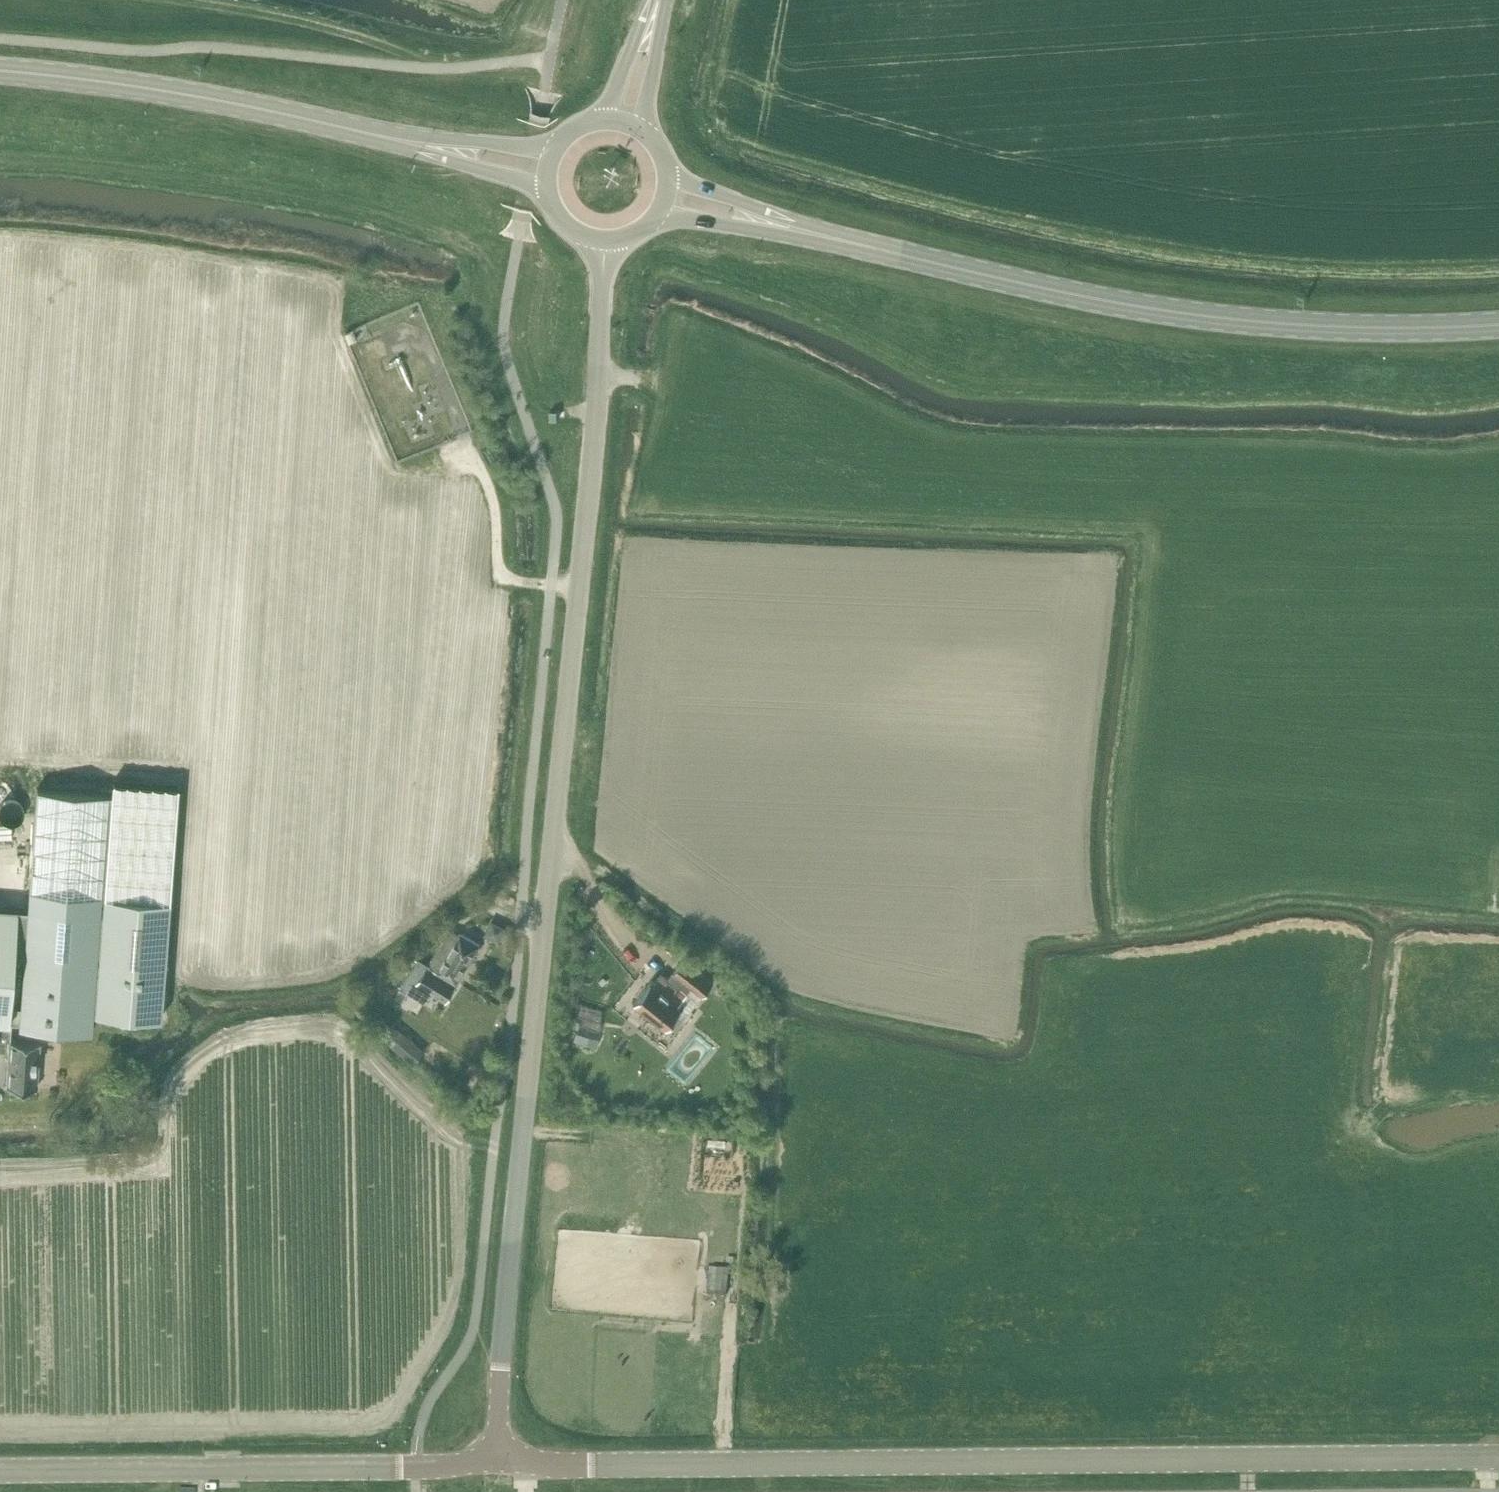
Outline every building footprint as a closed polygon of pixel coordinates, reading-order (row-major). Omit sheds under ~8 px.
[(354,330),(346,334),(350,344),(358,340),(354,330)] [(558,419),(558,411),(549,411),(549,419),(558,419)] [(10,1034),(7,1086),(37,1088),(40,1042),(10,1040),(11,1027),(91,1032),(92,1013),(162,1017),(177,785),(111,781),(110,793),(35,788),(26,930),(0,928),(0,1033),(10,1034)] [(445,1000),(480,945),(460,932),(458,936),(450,931),(418,983),(445,1000)] [(680,1003),(687,994),(693,987),(703,995),(714,982),(683,959),(673,971),(667,979),(661,974),(655,982),(652,980),(633,1004),(666,1029),(684,1006),(680,1003)] [(401,974),(409,981),(416,971),(408,965),(401,974)] [(425,1050),(397,1026),(385,1040),(413,1063),(425,1050)]
